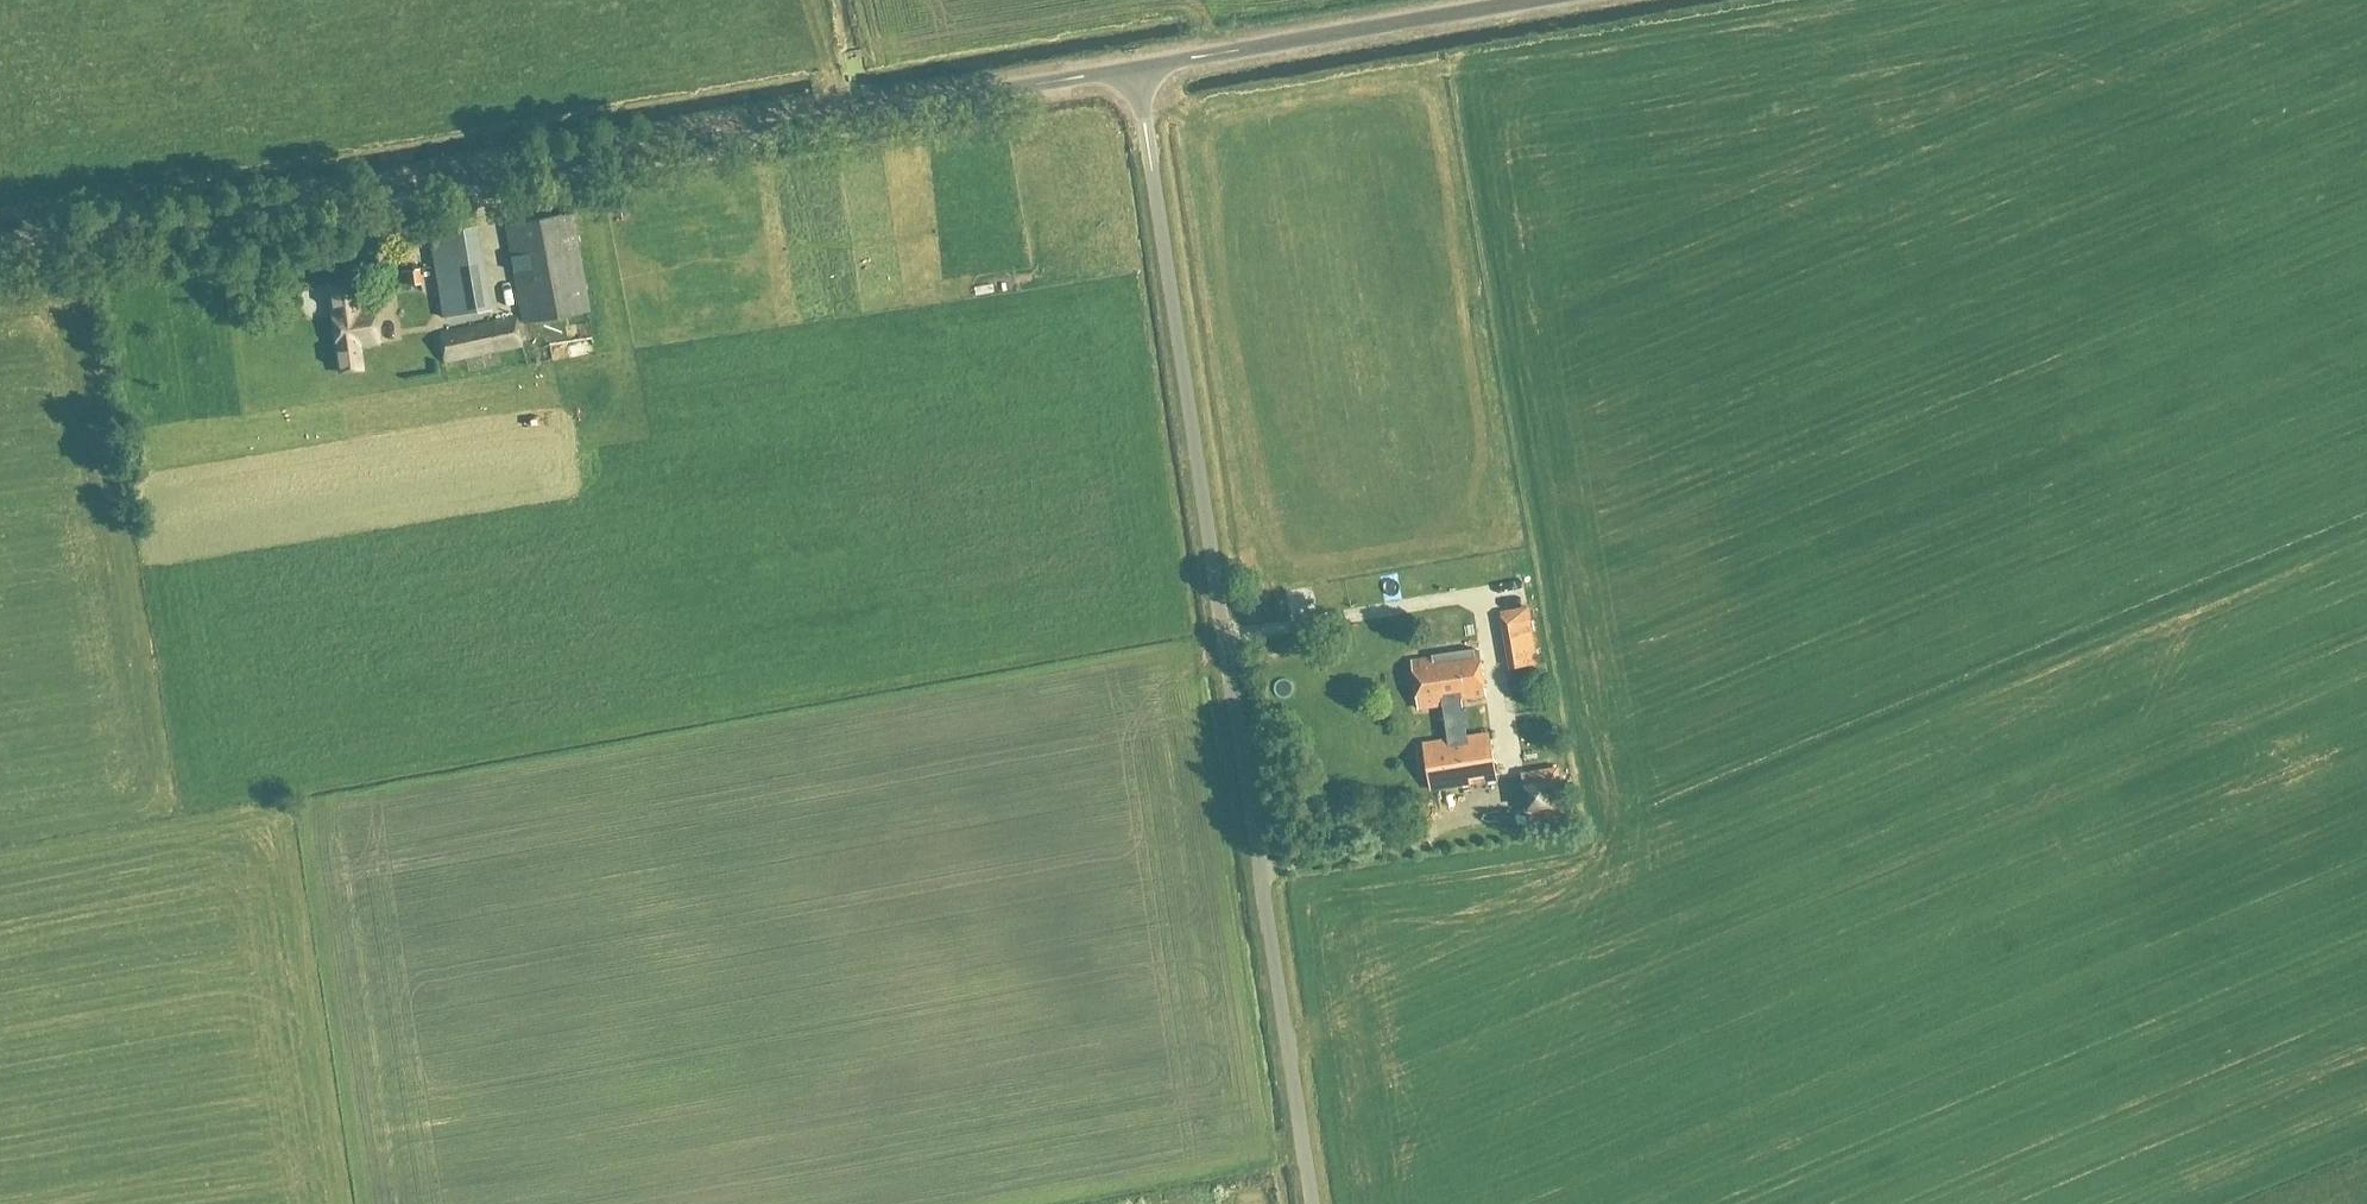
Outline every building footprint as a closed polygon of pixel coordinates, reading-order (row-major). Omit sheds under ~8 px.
[(570,213),(504,226),(522,324),(588,312),(570,213)] [(477,225),(430,233),(444,318),(490,311),(477,225)] [(420,269),(405,270),(406,285),(421,284),(420,269)] [(354,280),(327,283),(337,374),(360,371),(358,347),(379,345),(375,308),(357,310),(354,280)] [(438,334),(444,362),(522,345),(515,318),(438,334)] [(1538,663),(1529,607),(1500,612),(1501,616),(1500,616),(1509,669),(1538,663)] [(1420,710),(1444,707),(1443,701),(1484,695),(1477,652),(1412,662),(1420,710)] [(1496,781),(1489,734),(1422,743),(1429,791),(1496,781)] [(1557,768),(1523,774),(1524,777),(1531,820),(1565,814),(1557,768)]
